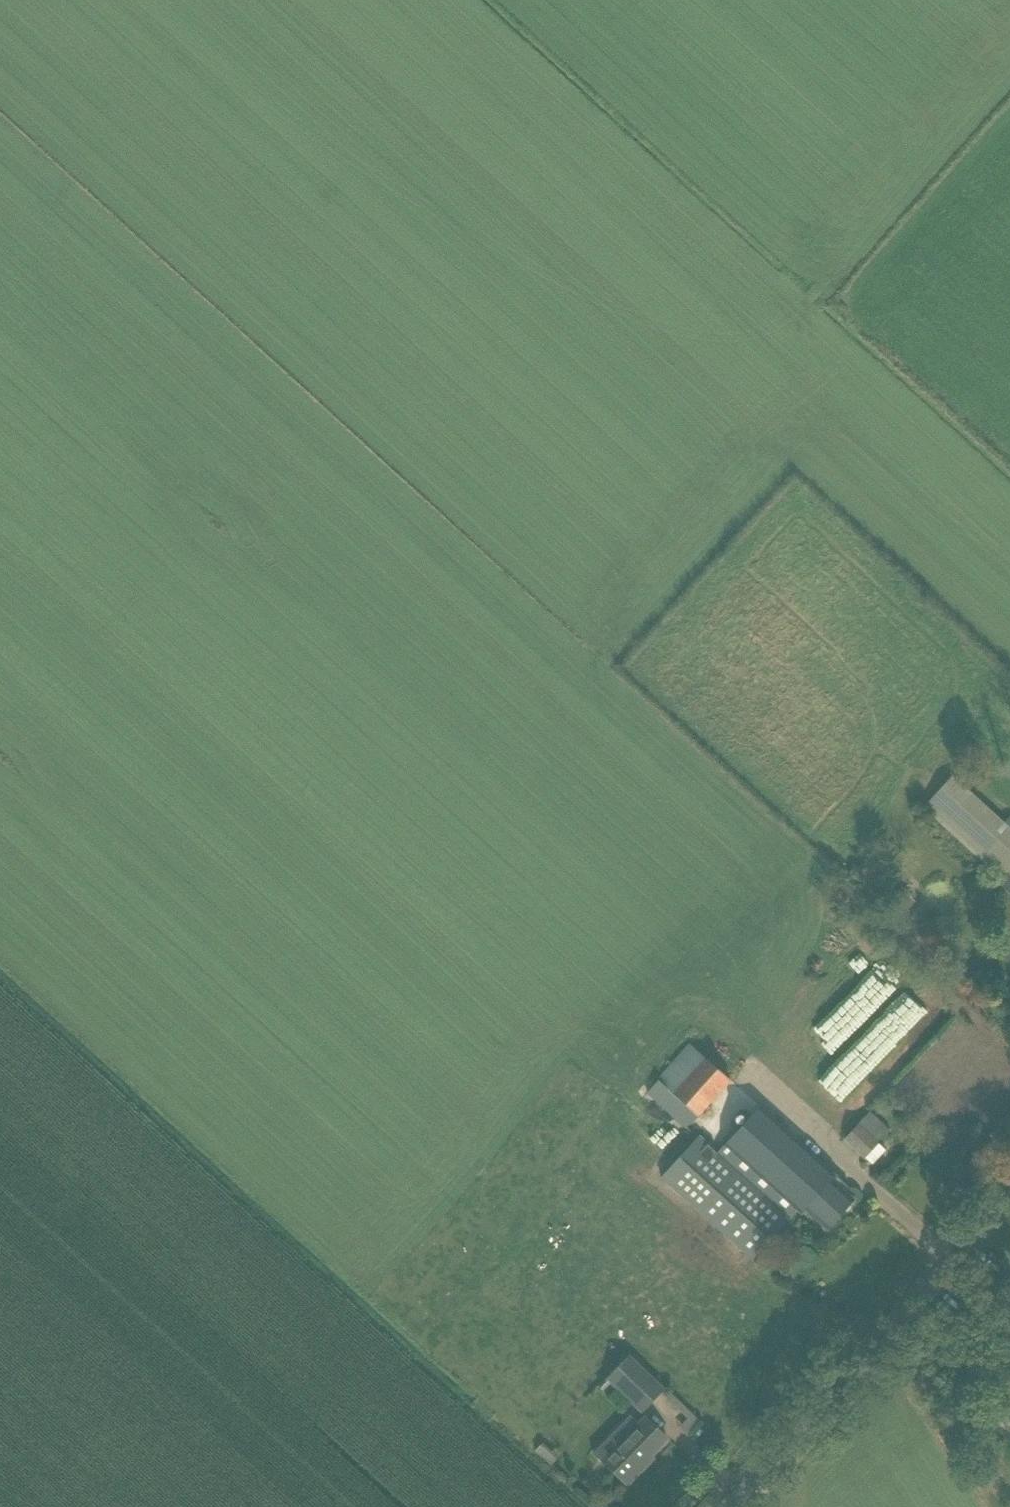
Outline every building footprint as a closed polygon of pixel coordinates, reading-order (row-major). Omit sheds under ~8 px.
[(953,775),(927,803),(1009,878),(1009,827),(953,775)] [(902,1012),(891,1026),(881,1038),(900,1055),(923,1030),(902,1012)] [(691,1042),(646,1091),(688,1128),(733,1079),(691,1042)] [(760,1104),(725,1143),(717,1151),(700,1135),(662,1176),(701,1212),(737,1246),(752,1259),(797,1208),(802,1213),(805,1209),(828,1230),(855,1199),(846,1190),(849,1186),(834,1173),(760,1104)] [(890,1129),(868,1111),(844,1139),(865,1157),(890,1129)] [(641,1413),(665,1389),(629,1355),(606,1379),(611,1384),(641,1413)] [(606,1379),(598,1387),(603,1391),(611,1384),(606,1379)] [(642,1463),(667,1438),(645,1416),(639,1422),(630,1412),(603,1441),(613,1450),(604,1461),(627,1483),(644,1465),(642,1463)]
